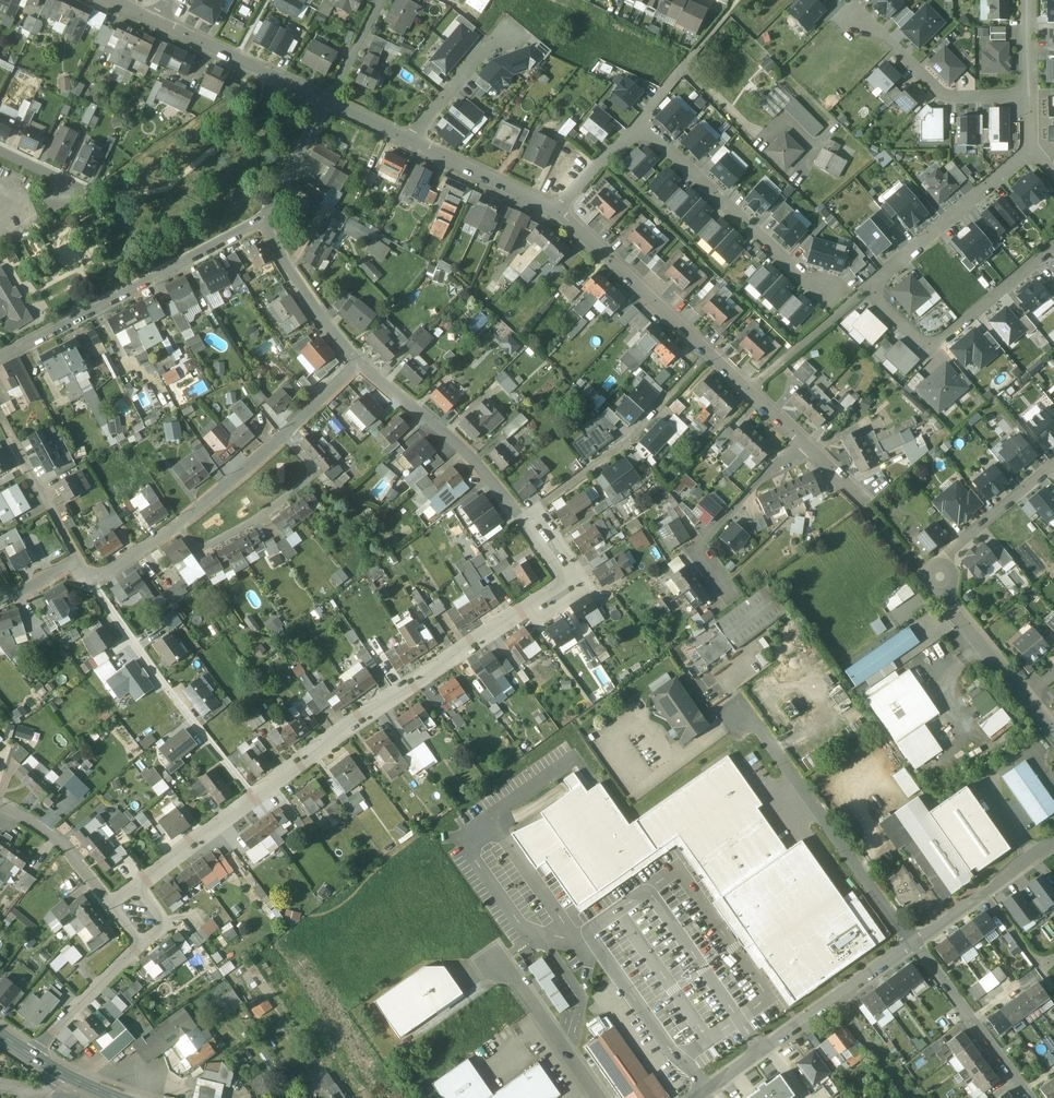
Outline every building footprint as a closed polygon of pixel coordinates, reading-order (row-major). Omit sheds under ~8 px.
[(50,0),(47,0),(40,14),(48,18),(55,2),(50,0)] [(74,0),(64,0),(61,5),(58,4),(54,11),(58,13),(71,19),(79,3),(74,0)] [(198,0),(189,0),(187,5),(193,8),(198,0)] [(217,0),(198,0),(193,8),(191,12),(214,25),(221,12),(225,4),(217,0)] [(221,12),(227,15),(234,1),(232,0),(228,0),(225,4),(221,12)] [(298,0),(278,0),(275,6),(296,17),(304,3),(298,0)] [(319,12),(329,17),(335,6),(337,1),(335,0),(326,0),(319,12)] [(337,1),(335,6),(350,14),(352,9),(356,12),(363,0),(362,0),(335,0),(337,1)] [(404,0),(397,0),(385,22),(391,25),(389,29),(401,35),(418,6),(407,0),(405,0),(404,0)] [(467,3),(481,13),(489,0),(468,0),(467,3)] [(646,6),(657,11),(662,0),(649,0),(646,6)] [(657,11),(667,16),(674,0),(662,0),(657,11)] [(667,16),(677,21),(686,1),(687,1),(687,0),(674,0),(667,16)] [(790,13),(808,32),(814,26),(812,23),(825,10),(821,6),(815,0),(803,0),(790,13)] [(872,2),(876,6),(874,8),(882,15),(883,13),(888,18),(890,17),(903,4),(899,0),(874,0),(872,2)] [(686,1),(677,21),(676,23),(686,28),(697,6),(687,1),(686,1)] [(1008,20),(1008,1),(1001,1),(989,1),(989,20),(1008,20)] [(92,9),(79,3),(71,19),(67,27),(65,32),(75,37),(80,35),(86,23),(92,9)] [(903,4),(890,17),(897,25),(910,11),(903,4)] [(241,5),(239,12),(247,15),(250,9),(241,5)] [(915,16),(902,30),(914,41),(912,43),(919,49),(944,23),(926,5),(915,16)] [(697,6),(686,28),(697,33),(707,11),(697,6)] [(92,9),(86,23),(89,25),(96,11),(92,9)] [(96,11),(89,25),(100,30),(103,25),(107,16),(96,11)] [(910,11),(897,25),(902,30),(915,16),(910,11)] [(29,16),(23,28),(32,31),(37,20),(29,16)] [(460,16),(456,21),(462,25),(472,34),(476,30),(460,16)] [(253,34),(258,37),(265,24),(259,21),(253,34)] [(134,29),(121,22),(116,32),(113,30),(111,35),(120,39),(128,43),(134,29)] [(280,29),(266,22),(265,24),(258,37),(255,42),(269,49),(280,29)] [(111,29),(103,25),(100,30),(95,40),(104,44),(111,29)] [(462,25),(446,43),(462,56),(477,38),(472,34),(462,25)] [(977,27),(977,36),(988,37),(988,27),(977,27)] [(149,35),(134,29),(128,43),(134,46),(133,49),(135,50),(140,53),(149,35)] [(294,36),(280,29),(269,49),(281,55),(283,57),(285,52),(292,39),(294,36)] [(354,33),(348,30),(345,43),(351,45),(354,33)] [(149,35),(140,53),(148,57),(156,39),(149,35)] [(387,41),(375,36),(371,43),(383,49),(387,41)] [(128,43),(120,39),(117,46),(125,49),(128,43)] [(292,39),(285,52),(292,55),(298,43),(292,39)] [(946,39),(933,51),(938,55),(944,49),(950,43),(946,39)] [(336,54),(313,41),(302,61),(325,74),(336,54)] [(162,42),(152,63),(159,66),(160,63),(159,62),(168,45),(162,42)] [(545,61),(552,52),(539,42),(534,49),(541,55),(540,56),(545,61)] [(116,47),(107,43),(105,48),(114,52),(116,47)] [(125,49),(117,66),(125,70),(131,57),(135,50),(133,49),(134,46),(128,43),(125,49)] [(446,43),(431,62),(442,72),(446,75),(462,56),(446,43)] [(1008,44),(989,44),(989,61),(982,61),(982,73),(1008,72),(1008,44)] [(195,57),(168,45),(159,62),(160,63),(186,75),(195,57)] [(125,49),(117,46),(112,56),(109,62),(117,66),(125,49)] [(414,52),(402,46),(398,54),(408,59),(414,52)] [(534,49),(532,47),(498,58),(515,73),(529,69),(540,56),(541,55),(534,49)] [(114,52),(105,48),(103,52),(112,56),(114,52)] [(964,69),(944,49),(938,55),(929,64),(949,84),(964,69)] [(140,53),(135,50),(131,57),(145,64),(148,57),(140,53)] [(379,57),(368,53),(363,65),(373,70),(379,57)] [(767,72),(775,64),(766,56),(759,65),(767,72)] [(515,73),(498,58),(483,76),(499,90),(515,73)] [(431,62),(423,71),(434,82),(442,72),(431,62)] [(886,64),(868,81),(875,89),(878,87),(884,93),(893,84),(900,77),(886,64)] [(227,72),(212,65),(202,85),(217,93),(218,90),(224,78),(227,72)] [(373,70),(363,65),(356,81),(374,89),(381,73),(373,70)] [(630,73),(626,78),(641,90),(648,82),(630,73)] [(967,85),(973,81),(967,73),(961,77),(967,85)] [(548,79),(544,74),(539,79),(544,84),(548,79)] [(493,85),(483,76),(477,83),(487,92),(493,85)] [(69,89),(69,77),(59,77),(59,89),(69,89)] [(240,86),(224,78),(218,90),(227,95),(240,86)] [(643,92),(626,78),(614,93),(631,107),(643,92)] [(174,85),(165,80),(163,84),(157,95),(157,96),(185,111),(194,95),(182,90),(184,86),(176,82),(174,85)] [(78,95),(84,84),(76,81),(71,92),(78,95)] [(163,84),(157,81),(152,92),(157,95),(163,84)] [(793,99),(779,83),(759,103),(774,119),(784,109),(793,99)] [(879,98),(884,103),(898,89),(893,84),(884,93),(879,98)] [(902,93),(895,100),(908,113),(925,96),(912,84),(902,93)] [(898,89),(884,103),(888,107),(895,100),(902,93),(898,89)] [(823,129),(793,99),(784,109),(813,139),(823,129)] [(459,101),(449,113),(470,131),(480,119),(459,101)] [(465,106),(480,119),(484,114),(468,101),(465,106)] [(687,115),(673,101),(656,119),(671,133),(678,126),(688,115),(687,115)] [(98,106),(91,103),(87,110),(94,114),(98,106)] [(927,105),(914,119),(919,123),(920,121),(931,109),(927,105)] [(593,111),(595,113),(604,120),(608,115),(597,106),(593,111)] [(943,141),(943,109),(931,109),(920,121),(921,141),(943,141)] [(1008,142),(1007,109),(990,110),(990,129),(990,142),(991,142),(1008,142)] [(22,110),(17,121),(22,123),(27,113),(22,110)] [(87,110),(81,123),(88,127),(94,114),(87,110)] [(688,115),(678,126),(684,131),(696,117),(690,111),(687,115),(688,115)] [(34,116),(27,113),(22,123),(29,126),(34,116)] [(449,113),(439,125),(460,143),(470,131),(449,113)] [(614,128),(604,120),(595,113),(584,126),(590,131),(599,139),(602,141),(614,128)] [(1,115),(0,118),(0,126),(3,128),(3,130),(12,134),(17,123),(1,115)] [(983,129),(983,115),(974,115),(974,118),(976,118),(976,135),(983,135),(983,129)] [(974,118),(957,119),(957,146),(976,145),(976,135),(976,118),(974,118)] [(570,120),(558,133),(566,137),(576,125),(570,120)] [(520,130),(503,121),(492,144),(509,153),(516,139),(521,130),(520,130)] [(1014,142),(1020,142),(1020,122),(1010,122),(1009,149),(1014,149),(1014,142)] [(530,131),(521,127),(520,130),(521,130),(516,139),(524,143),(530,131)] [(715,143),(698,127),(682,144),(699,160),(706,152),(715,143)] [(43,136),(28,128),(19,146),(27,150),(29,147),(36,151),(40,143),(42,145),(45,139),(42,138),(43,136)] [(76,136),(60,129),(47,157),(63,164),(76,136)] [(456,148),(460,143),(444,130),(440,135),(456,148)] [(590,131),(586,136),(595,144),(599,139),(590,131)] [(556,142),(536,133),(523,159),(543,169),(556,142)] [(785,134),(767,152),(785,170),(803,152),(785,134)] [(715,143),(706,152),(712,158),(723,147),(726,144),(719,138),(715,143)] [(840,146),(829,140),(823,150),(834,156),(840,146)] [(341,156),(317,143),(309,158),(330,169),(332,166),(334,168),(341,156)] [(878,144),(869,150),(874,157),(883,150),(878,144)] [(102,153),(86,145),(75,170),(91,178),(98,162),(103,153),(102,153)] [(650,167),(659,158),(647,146),(640,153),(636,149),(622,163),(638,179),(641,176),(650,167)] [(712,158),(711,160),(717,166),(726,156),(729,152),(723,147),(712,158)] [(110,153),(103,149),(102,153),(103,153),(98,162),(104,165),(110,153)] [(823,150),(823,149),(814,166),(837,179),(846,162),(834,156),(823,150)] [(875,156),(881,167),(892,161),(886,150),(875,156)] [(406,162),(388,153),(381,168),(398,177),(406,162)] [(744,172),(726,156),(717,166),(712,171),(730,187),(744,172)] [(959,170),(966,177),(971,172),(964,165),(959,170)] [(334,168),(332,166),(330,169),(322,183),(331,188),(330,188),(338,193),(348,176),(334,168)] [(967,179),(956,166),(947,173),(959,186),(967,179)] [(646,180),(655,171),(650,167),(641,176),(646,180)] [(431,174),(417,168),(406,193),(418,199),(419,199),(425,185),(431,174)] [(649,188),(661,199),(674,185),(679,180),(668,169),(649,188)] [(943,177),(937,170),(926,180),(934,189),(930,193),(939,203),(959,186),(947,173),(943,177)] [(378,175),(372,172),(366,184),(372,187),(378,175)] [(1031,174),(1013,189),(1015,191),(1028,206),(1033,202),(1034,204),(1042,197),(1041,195),(1046,191),(1038,181),(1031,174)] [(322,183),(313,177),(304,191),(322,202),(330,188),(331,188),(322,183)] [(467,187),(444,177),(438,189),(443,191),(440,197),(446,200),(430,232),(442,238),(467,187)] [(1038,181),(1046,191),(1051,186),(1043,177),(1038,181)] [(604,179),(581,204),(587,209),(589,207),(591,204),(605,189),(606,190),(610,185),(604,179)] [(910,183),(887,202),(896,213),(909,228),(926,214),(915,201),(921,196),(910,183)] [(431,188),(425,185),(419,199),(418,199),(417,200),(424,203),(425,201),(430,191),(431,188)] [(679,189),(674,185),(661,199),(666,203),(679,189)] [(777,198),(763,185),(747,202),(760,215),(767,208),(777,198)] [(606,190),(605,189),(591,204),(594,207),(599,212),(613,197),(606,190)] [(666,203),(670,208),(684,194),(679,189),(666,203)] [(689,189),(684,194),(670,208),(682,219),(701,199),(695,194),(689,189)] [(482,195),(473,190),(467,202),(477,206),(482,195)] [(436,194),(430,191),(425,201),(431,204),(436,194)] [(1022,211),(1028,206),(1015,191),(1009,196),(1017,206),(1022,211)] [(767,208),(773,214),(785,203),(787,200),(781,194),(777,198),(767,208)] [(501,204),(482,195),(477,206),(475,210),(472,208),(470,214),(468,213),(468,214),(469,215),(465,223),(477,229),(482,219),(491,224),(491,222),(501,204)] [(613,197),(599,212),(604,217),(607,220),(608,220),(622,205),(621,204),(613,197)] [(1012,210),(1002,198),(992,207),(1009,227),(1019,219),(1012,210)] [(622,205),(608,220),(607,220),(605,222),(603,224),(609,230),(632,205),(626,199),(621,204),(622,205)] [(682,219),(693,230),(707,216),(712,210),(701,199),(682,219)] [(887,202),(880,207),(882,210),(890,219),(896,213),(887,202)] [(771,217),(781,226),(790,216),(794,212),(785,203),(773,214),(771,217)] [(510,208),(503,205),(498,216),(505,219),(510,208)] [(1027,218),(1017,206),(1012,210),(1019,219),(1021,222),(1027,218)] [(1009,227),(992,207),(982,215),(992,227),(999,235),(1000,235),(1009,227)] [(516,211),(510,208),(505,219),(504,222),(510,224),(516,211)] [(882,210),(872,218),(884,232),(894,224),(890,219),(882,210)] [(348,217),(337,211),(332,218),(344,225),(348,217)] [(530,219),(516,211),(510,224),(498,247),(509,252),(521,227),(525,229),(529,221),(530,219)] [(641,214),(618,239),(624,244),(626,242),(628,240),(628,239),(642,224),(643,225),(647,220),(641,214)] [(712,220),(707,216),(693,230),(698,234),(712,220)] [(805,231),(790,216),(781,226),(775,232),(790,246),(805,231)] [(378,234),(348,217),(344,225),(341,231),(346,234),(348,231),(371,244),(378,234)] [(324,220),(314,237),(330,246),(339,230),(341,231),(344,225),(332,218),(329,223),(324,220)] [(872,218),(856,232),(877,256),(893,243),(884,232),(872,218)] [(491,224),(482,219),(477,229),(487,234),(490,235),(495,224),(491,222),(491,224)] [(721,219),(716,225),(703,239),(714,250),(733,230),(721,219)] [(698,234),(703,239),(716,225),(712,220),(698,234)] [(539,225),(529,221),(525,229),(532,232),(539,225)] [(555,237),(541,223),(539,225),(532,232),(526,238),(532,244),(535,242),(543,250),(555,237)] [(643,225),(642,224),(628,239),(628,240),(632,243),(637,247),(650,232),(643,225)] [(972,224),(962,232),(985,259),(1000,246),(997,243),(991,236),(986,240),(972,224)] [(999,235),(992,227),(987,231),(991,236),(997,243),(1002,238),(1000,235),(999,235)] [(714,250),(726,261),(739,247),(745,241),(733,230),(714,250)] [(650,232),(637,247),(641,252),(645,255),(659,241),(658,240),(650,232)] [(970,272),(985,259),(962,232),(952,241),(967,257),(961,262),(970,272)] [(389,248),(381,243),(384,238),(379,234),(371,244),(368,249),(381,259),(389,248)] [(659,241),(645,255),(642,258),(640,260),(646,265),(669,241),(663,235),(658,240),(659,241)] [(330,246),(314,237),(306,250),(312,253),(322,259),(330,246)] [(570,250),(555,237),(543,250),(551,257),(549,260),(555,266),(570,250)] [(810,237),(800,247),(806,253),(803,255),(808,260),(814,241),(810,237)] [(831,246),(814,241),(808,260),(808,262),(825,267),(831,246)] [(264,242),(249,250),(258,268),(273,261),(264,242)] [(532,244),(521,256),(529,264),(531,262),(536,258),(543,250),(535,242),(532,244)] [(871,261),(854,243),(848,251),(843,264),(855,275),(871,261)] [(28,261),(19,246),(13,250),(22,265),(28,261)] [(848,251),(831,246),(825,267),(841,272),(843,264),(848,251)] [(744,251),(739,247),(726,261),(731,265),(744,251)] [(543,250),(536,258),(542,264),(543,266),(549,260),(551,257),(543,250)] [(665,264),(655,274),(661,280),(663,278),(666,275),(665,274),(679,259),(680,260),(685,255),(678,250),(665,264)] [(762,261),(767,256),(761,251),(756,256),(762,261)] [(245,268),(235,252),(227,257),(234,267),(237,273),(245,268)] [(517,252),(508,262),(510,265),(514,269),(520,274),(528,266),(529,264),(521,256),(517,252)] [(322,259),(312,253),(307,262),(318,269),(324,260),(322,259)] [(357,266),(374,281),(382,273),(365,257),(357,266)] [(542,264),(536,258),(531,262),(537,267),(538,269),(542,264)] [(661,259),(651,270),(655,274),(665,264),(661,259)] [(680,260),(679,259),(665,274),(666,275),(669,278),(674,283),(688,268),(680,260)] [(217,260),(199,270),(202,275),(206,283),(207,283),(212,292),(212,293),(231,284),(225,272),(224,272),(217,260)] [(454,268),(440,260),(437,266),(451,274),(454,268)] [(537,267),(531,262),(529,264),(528,266),(532,271),(533,271),(537,267)] [(442,276),(444,271),(428,265),(425,271),(434,274),(432,279),(437,281),(439,275),(442,276)] [(750,265),(744,272),(748,276),(755,269),(750,265)] [(770,265),(765,270),(751,285),(763,296),(781,277),(770,265)] [(532,271),(528,266),(520,274),(525,279),(532,271)] [(746,281),(751,285),(765,270),(761,266),(746,281)] [(234,267),(225,272),(231,284),(234,289),(244,284),(237,273),(234,267)] [(695,275),(688,268),(674,283),(679,287),(682,290),(682,291),(696,276),(695,275)] [(10,312),(14,317),(10,320),(8,327),(15,329),(32,318),(29,312),(28,313),(20,299),(23,297),(18,288),(14,291),(6,278),(7,277),(3,269),(0,271),(0,318),(10,312)] [(696,276),(682,291),(682,290),(679,293),(677,295),(683,300),(706,276),(700,270),(695,275),(696,276)] [(611,286),(597,273),(582,289),(588,295),(591,292),(599,300),(611,286)] [(195,278),(205,295),(212,292),(207,283),(206,283),(202,275),(195,278)] [(910,276),(892,292),(910,313),(929,298),(916,283),(910,276)] [(193,292),(185,277),(166,286),(173,301),(174,302),(193,292)] [(763,296),(774,307),(788,292),(793,287),(781,277),(763,296)] [(935,292),(923,277),(916,283),(929,298),(935,292)] [(567,280),(558,289),(566,297),(575,287),(567,280)] [(1031,286),(1029,283),(1022,290),(1024,292),(1018,297),(1031,312),(1049,297),(1049,296),(1044,290),(1037,281),(1031,286)] [(697,295),(701,298),(712,285),(708,282),(697,295)] [(283,284),(271,291),(275,297),(287,290),(283,284)] [(1050,284),(1044,290),(1049,296),(1049,297),(1053,303),(1053,288),(1050,284)] [(716,285),(693,309),(698,315),(700,313),(703,310),(702,310),(716,295),(717,296),(722,291),(716,285)] [(626,300),(611,286),(599,300),(607,307),(605,310),(611,316),(626,300)] [(575,287),(566,297),(571,302),(580,292),(575,287)] [(275,297),(271,291),(267,293),(267,294),(265,295),(270,301),(275,297)] [(193,292),(174,302),(173,301),(166,304),(173,316),(181,312),(198,303),(193,292)] [(793,297),(788,292),(774,307),(779,312),(793,297)] [(290,295),(271,307),(281,323),(288,319),(295,329),(307,321),(290,295)] [(717,296),(716,295),(702,310),(703,310),(706,313),(711,318),(725,303),(717,296)] [(155,296),(144,302),(151,315),(154,320),(154,321),(165,315),(155,296)] [(802,296),(797,301),(783,316),(795,327),(814,308),(802,296)] [(779,312),(783,316),(797,301),(793,297),(779,312)] [(353,305),(343,318),(344,318),(346,316),(352,321),(351,322),(363,332),(377,316),(358,300),(353,305)] [(348,301),(338,313),(343,318),(353,305),(348,301)] [(144,302),(126,311),(133,325),(146,318),(151,315),(144,302)] [(733,310),(725,303),(711,318),(716,322),(719,326),(720,326),(734,311),(733,310)] [(586,305),(578,313),(583,317),(590,309),(586,305)] [(633,305),(621,318),(628,324),(629,323),(640,311),(633,305)] [(734,311),(720,326),(719,326),(716,328),(715,330),(720,336),(743,311),(737,305),(733,310),(734,311)] [(1018,322),(1006,308),(990,322),(1007,342),(1013,336),(1015,339),(1025,331),(1018,322)] [(854,329),(872,346),(888,329),(867,309),(861,316),(851,326),(854,329)] [(847,317),(841,324),(850,333),(854,329),(851,326),(861,316),(855,310),(847,317)] [(126,311),(109,320),(116,334),(125,329),(133,325),(126,311)] [(650,322),(640,311),(629,323),(639,333),(650,322)] [(191,328),(183,313),(182,313),(181,312),(173,316),(181,331),(182,332),(191,328)] [(220,324),(213,313),(207,316),(214,327),(220,324)] [(1037,329),(1025,315),(1018,322),(1025,331),(1029,335),(1037,329)] [(583,317),(577,324),(582,329),(588,322),(583,317)] [(295,329),(288,319),(281,323),(289,333),(295,329)] [(388,320),(382,325),(382,324),(366,339),(388,362),(400,351),(400,350),(406,344),(408,341),(388,320)] [(753,320),(730,345),(736,350),(738,348),(740,345),(753,330),(754,331),(759,326),(753,320)] [(650,322),(639,333),(642,335),(652,324),(650,322)] [(137,332),(136,332),(143,346),(146,350),(147,350),(165,341),(156,324),(137,332)] [(642,335),(640,337),(642,339),(621,361),(634,373),(641,365),(648,358),(654,351),(666,338),(652,324),(642,335)] [(137,332),(133,325),(125,329),(132,343),(123,348),(127,355),(143,346),(136,332),(137,332)] [(421,327),(408,341),(406,344),(411,350),(427,333),(421,327)] [(754,331),(753,330),(740,345),(743,348),(748,353),(762,338),(754,331)] [(975,330),(952,350),(965,366),(972,360),(979,369),(996,355),(994,352),(981,337),(975,330)] [(181,331),(174,335),(179,343),(186,339),(182,332),(181,331)] [(987,332),(981,337),(994,352),(1001,347),(987,332)] [(427,333),(411,350),(417,355),(418,354),(432,338),(427,333)] [(499,342),(510,354),(518,346),(507,334),(499,342)] [(179,343),(174,335),(169,338),(175,348),(180,345),(179,343)] [(308,336),(291,346),(300,356),(303,353),(303,352),(314,343),(308,336)] [(76,337),(58,346),(58,347),(65,360),(72,372),(74,377),(87,370),(85,367),(86,367),(87,365),(85,363),(84,363),(83,363),(82,360),(87,358),(76,337)] [(314,343),(303,352),(303,353),(317,369),(318,368),(328,359),(333,355),(319,338),(314,343)] [(681,351),(666,338),(654,351),(663,359),(660,361),(666,367),(681,351)] [(762,338),(748,353),(753,357),(756,361),(757,361),(771,346),(770,345),(762,338)] [(771,346),(757,361),(756,361),(754,363),(752,365),(758,371),(781,346),(775,340),(770,345),(771,346)] [(873,354),(883,364),(887,360),(883,356),(893,346),(887,340),(873,354)] [(887,360),(905,377),(921,360),(899,340),(893,346),(883,356),(887,360)] [(58,347),(41,356),(48,369),(65,360),(58,347)] [(146,350),(136,356),(141,365),(144,364),(151,360),(152,360),(147,350),(146,350)] [(115,367),(108,354),(101,357),(108,371),(115,367)] [(431,367),(418,354),(417,355),(413,360),(426,372),(431,367)] [(462,357),(452,368),(456,372),(467,361),(462,357)] [(0,367),(0,378),(2,382),(3,382),(8,391),(19,385),(25,395),(35,390),(18,358),(0,367)] [(188,358),(182,363),(188,370),(194,366),(188,358)] [(328,359),(318,368),(323,373),(332,364),(328,359)] [(413,360),(413,359),(401,371),(417,386),(428,374),(413,360)] [(65,360),(48,369),(54,381),(72,372),(65,360)] [(152,360),(151,360),(144,364),(149,374),(157,370),(152,360)] [(214,374),(225,373),(224,361),(214,361),(214,374)] [(946,364),(932,376),(953,400),(967,389),(957,377),(946,364)] [(431,367),(426,372),(428,374),(430,376),(438,369),(433,365),(431,367)] [(814,375),(803,366),(793,376),(804,385),(804,384),(805,385),(814,375)] [(166,385),(180,380),(175,368),(161,374),(166,385)] [(664,369),(653,380),(655,382),(660,387),(670,376),(664,369)] [(517,387),(503,371),(495,378),(510,394),(517,387)] [(645,382),(650,387),(655,382),(653,380),(643,371),(636,377),(643,384),(645,382)] [(917,388),(925,380),(918,373),(906,386),(913,392),(917,388)] [(962,373),(957,377),(967,389),(972,384),(962,373)] [(1039,384),(1044,379),(1037,373),(1032,378),(1039,384)] [(709,376),(694,392),(701,398),(703,395),(711,403),(723,389),(709,376)] [(938,413),(953,400),(932,376),(932,377),(933,378),(928,382),(925,380),(917,388),(938,413)] [(84,395),(76,380),(67,384),(71,392),(67,394),(71,402),(84,395)] [(256,387),(250,380),(244,383),(251,397),(259,407),(265,400),(254,389),(256,387)] [(628,398),(643,412),(652,402),(651,402),(658,394),(650,387),(645,382),(643,384),(638,390),(637,389),(628,398)] [(287,383),(281,388),(293,400),(298,395),(287,383)] [(826,391),(830,395),(837,387),(832,383),(831,384),(826,391)] [(805,385),(804,384),(804,385),(789,401),(804,414),(816,400),(820,397),(811,389),(811,390),(805,385)] [(452,394),(443,385),(432,396),(446,411),(458,400),(458,399),(452,394)] [(459,387),(452,394),(458,399),(465,393),(459,387)] [(293,400),(281,388),(266,402),(277,414),(293,400)] [(723,389),(711,403),(719,410),(716,413),(723,418),(737,402),(723,389)] [(39,398),(35,390),(25,395),(29,403),(39,398)] [(95,391),(84,395),(101,427),(111,421),(95,391)] [(826,391),(825,391),(820,397),(816,400),(824,408),(827,405),(828,406),(834,399),(830,395),(826,391)] [(856,401),(846,392),(837,402),(847,410),(856,401)] [(235,402),(234,393),(226,393),(227,402),(235,402)] [(162,407),(167,406),(163,394),(158,396),(162,407)] [(384,412),(367,394),(351,409),(367,426),(368,427),(377,418),(384,412)] [(632,424),(643,412),(628,398),(617,410),(618,410),(615,413),(614,414),(620,420),(628,427),(632,423),(632,424)] [(677,399),(668,409),(674,414),(677,417),(686,408),(677,399)] [(11,400),(1,406),(6,416),(11,414),(11,413),(16,410),(11,400)] [(504,419),(486,400),(478,407),(485,415),(479,421),(486,428),(490,432),(504,419)] [(824,408),(816,400),(804,414),(819,427),(833,411),(828,406),(827,405),(824,408)] [(254,416),(242,401),(232,409),(245,424),(254,416)] [(705,402),(699,409),(702,412),(705,410),(708,405),(705,402)] [(1053,404),(1044,412),(1053,425),(1053,404)] [(615,425),(620,420),(614,414),(615,413),(608,407),(602,414),(615,425)] [(367,426),(351,409),(346,414),(362,431),(367,426)] [(710,415),(705,410),(702,412),(697,418),(702,424),(710,415)] [(1043,411),(1028,424),(1047,447),(1051,444),(1053,445),(1053,444),(1053,425),(1044,412),(1043,411)] [(479,421),(471,413),(459,424),(474,440),(486,428),(479,421)] [(521,414),(502,431),(508,438),(528,421),(521,414)] [(674,414),(666,423),(675,432),(680,436),(689,427),(677,417),(674,414)] [(328,420),(337,433),(344,429),(335,416),(328,420)] [(398,416),(381,433),(391,444),(395,440),(409,427),(398,416)] [(600,416),(594,420),(598,426),(602,423),(609,434),(616,429),(600,416)] [(238,429),(228,417),(218,426),(228,438),(238,429)] [(377,418),(368,427),(372,432),(382,423),(377,418)] [(662,419),(640,442),(654,455),(675,432),(666,423),(662,419)] [(178,420),(162,423),(166,442),(182,439),(178,420)] [(758,435),(744,422),(730,438),(736,444),(738,441),(741,444),(746,449),(758,435)] [(598,426),(573,444),(584,460),(613,439),(609,434),(602,423),(598,426)] [(238,429),(228,438),(239,450),(255,436),(245,424),(238,429)] [(53,426),(42,432),(45,437),(56,431),(53,426)] [(228,438),(218,426),(206,437),(215,448),(214,449),(225,462),(239,450),(228,438)] [(734,432),(728,427),(715,441),(721,446),(734,432)] [(861,428),(842,438),(852,456),(868,447),(862,437),(866,436),(865,435),(861,428)] [(40,430),(29,437),(39,455),(50,449),(40,430)] [(873,430),(865,435),(866,436),(862,437),(868,447),(879,441),(876,435),(873,430)] [(887,430),(876,435),(879,441),(890,436),(887,430)] [(890,436),(879,441),(884,452),(883,453),(884,454),(885,453),(906,444),(900,432),(890,436)] [(324,448),(311,433),(299,443),(312,458),(324,448)] [(1039,448),(1026,433),(1019,439),(1032,454),(1039,448)] [(773,449),(758,435),(746,449),(754,457),(752,460),(758,466),(773,449)] [(1019,439),(1015,442),(1012,438),(1003,446),(1006,449),(1001,453),(1016,471),(1034,456),(1032,454),(1019,439)] [(424,439),(414,448),(412,446),(403,454),(416,468),(435,451),(424,439)] [(395,440),(391,444),(385,448),(390,454),(400,445),(395,440)] [(510,445),(506,440),(501,444),(505,449),(510,445)] [(879,441),(868,447),(873,457),(876,455),(877,456),(883,453),(884,452),(879,441)] [(915,442),(903,448),(911,466),(922,457),(915,442)] [(501,444),(488,455),(502,471),(515,460),(505,449),(501,444)] [(741,444),(734,452),(739,457),(746,449),(741,444)] [(203,446),(196,451),(203,461),(210,456),(203,446)] [(64,464),(54,447),(50,449),(39,455),(48,472),(54,469),(55,470),(64,465),(64,464)] [(868,447),(852,456),(861,473),(880,463),(877,456),(876,455),(873,457),(868,447)] [(336,463),(324,448),(312,458),(325,473),(336,463)] [(932,457),(939,455),(937,448),(931,450),(932,457)] [(390,464),(400,452),(396,449),(386,460),(390,464)] [(754,457),(746,449),(739,457),(744,462),(749,457),(752,460),(754,457)] [(13,469),(3,450),(0,451),(0,475),(13,469)] [(739,457),(734,452),(724,462),(729,467),(739,457)] [(883,453),(877,456),(880,463),(888,459),(885,453),(884,454),(883,453)] [(631,454),(625,459),(632,468),(639,464),(631,454)] [(195,456),(178,468),(183,475),(200,462),(195,456)] [(744,462),(739,457),(729,467),(734,472),(744,462)] [(540,458),(530,466),(533,469),(540,478),(549,471),(540,458)] [(73,459),(64,464),(64,465),(55,470),(58,476),(76,466),(73,459)] [(632,468),(625,459),(603,475),(611,485),(617,494),(620,492),(639,478),(632,468)] [(1011,476),(999,461),(993,466),(1006,481),(1011,476)] [(183,475),(180,477),(189,490),(210,475),(200,462),(183,475)] [(374,469),(388,483),(395,476),(382,462),(374,469)] [(336,463),(325,473),(332,481),(343,471),(336,463)] [(428,474),(421,466),(405,479),(412,487),(428,474)] [(993,466),(974,482),(988,499),(994,494),(996,495),(1002,490),(1001,488),(1007,483),(1006,481),(993,466)] [(432,483),(422,492),(432,503),(427,507),(435,517),(448,506),(459,496),(460,497),(469,488),(462,481),(463,480),(452,467),(442,476),(441,475),(432,483)] [(533,469),(524,477),(524,478),(514,486),(524,499),(535,490),(531,485),(540,478),(533,469)] [(81,471),(55,485),(58,490),(61,489),(63,491),(62,491),(67,501),(82,492),(80,488),(88,484),(81,471)] [(344,473),(337,480),(341,485),(349,478),(344,473)] [(811,473),(793,481),(801,497),(811,493),(813,496),(821,492),(811,473)] [(873,483),(879,492),(893,482),(886,473),(873,483)] [(685,474),(673,489),(679,494),(686,486),(691,490),(697,484),(685,474)] [(427,476),(416,485),(422,491),(422,492),(432,483),(427,476)] [(341,485),(337,480),(331,485),(333,487),(339,494),(340,494),(345,489),(341,485)] [(793,481),(776,489),(783,506),(785,509),(792,506),(793,506),(791,502),(801,497),(793,481)] [(967,495),(957,483),(932,504),(939,512),(944,508),(958,524),(983,503),(972,491),(967,495)] [(611,485),(604,490),(608,498),(612,504),(613,505),(624,499),(620,492),(617,494),(611,485)] [(17,486),(2,495),(7,504),(14,517),(15,517),(30,508),(17,486)] [(160,501),(151,487),(144,492),(150,501),(140,508),(143,513),(160,501)] [(339,494),(333,487),(329,490),(335,498),(339,494)] [(600,497),(594,487),(584,494),(590,503),(600,497)] [(776,489),(758,498),(767,518),(775,514),(773,511),(783,506),(776,489)] [(1030,503),(1038,512),(1046,523),(1053,516),(1053,500),(1052,497),(1045,490),(1030,503)] [(667,512),(678,503),(667,491),(657,499),(667,512)] [(584,494),(567,505),(567,506),(556,513),(565,527),(577,520),(574,514),(590,503),(584,494)] [(483,495),(464,509),(474,522),(493,508),(483,495)] [(313,496),(305,502),(310,509),(318,503),(313,496)] [(693,512),(701,520),(706,524),(721,508),(708,496),(693,512)] [(801,497),(791,502),(793,506),(792,506),(792,507),(803,502),(801,497)] [(608,498),(593,508),(597,514),(612,504),(608,498)] [(305,502),(302,499),(292,506),(302,520),(313,512),(310,509),(305,502)] [(137,511),(130,500),(126,503),(132,514),(137,511)] [(160,501),(143,513),(152,526),(169,514),(160,501)] [(1029,502),(1021,508),(1029,519),(1038,512),(1030,503),(1029,502)] [(0,508),(0,513),(5,522),(14,517),(7,504),(0,508)] [(112,506),(101,514),(105,519),(116,512),(112,506)] [(292,506),(280,515),(288,525),(291,529),(302,520),(292,506)] [(678,506),(673,509),(681,519),(686,515),(678,506)] [(693,512),(687,506),(683,511),(695,526),(701,520),(693,512)] [(821,519),(815,507),(807,511),(813,523),(821,519)] [(493,508),(474,522),(483,535),(502,521),(493,508)] [(813,523),(807,511),(806,509),(805,520),(804,527),(813,523)] [(672,510),(664,515),(667,520),(675,515),(672,510)] [(124,524),(116,512),(105,519),(113,531),(124,524)] [(288,525),(281,515),(273,521),(280,532),(288,525)] [(768,527),(763,515),(757,518),(762,530),(768,527)] [(762,530),(757,518),(751,521),(756,533),(762,530)] [(805,520),(796,518),(795,525),(792,525),(791,533),(803,535),(804,527),(805,520)] [(113,531),(105,519),(98,524),(101,529),(105,536),(113,531)] [(592,527),(589,523),(583,527),(585,531),(585,532),(584,532),(585,533),(582,535),(574,540),(583,554),(603,541),(612,536),(602,520),(592,527)] [(677,520),(658,531),(670,551),(688,539),(677,520)] [(751,521),(743,525),(744,527),(741,530),(748,536),(756,533),(751,521)] [(734,523),(721,538),(735,551),(739,547),(740,548),(745,542),(744,541),(748,536),(741,530),(734,523)] [(934,523),(922,534),(918,533),(914,537),(914,540),(913,541),(925,555),(946,537),(934,523)] [(459,525),(450,527),(452,537),(462,534),(459,525)] [(0,538),(0,551),(12,545),(17,554),(17,555),(19,554),(25,566),(40,559),(33,546),(27,549),(16,529),(0,538)] [(101,529),(91,536),(95,543),(105,536),(101,529)] [(636,551),(650,543),(641,530),(628,538),(636,551)] [(105,536),(95,543),(104,557),(122,545),(113,531),(105,536)] [(257,531),(248,536),(248,535),(235,542),(244,557),(255,551),(257,554),(266,549),(263,543),(264,543),(257,531)] [(286,537),(276,544),(288,561),(298,553),(286,537)] [(264,543),(263,543),(266,549),(270,556),(279,550),(276,544),(273,538),(264,543)] [(181,539),(164,551),(174,565),(182,559),(191,553),(181,539)] [(603,541),(583,554),(585,558),(594,551),(598,549),(605,544),(603,541)] [(244,557),(235,542),(222,549),(223,550),(228,559),(231,564),(244,557)] [(605,544),(598,549),(594,551),(598,557),(604,553),(613,548),(610,543),(606,546),(605,544)] [(990,553),(983,545),(977,550),(976,549),(975,549),(968,554),(968,556),(969,557),(962,562),(975,577),(977,575),(979,577),(982,577),(985,575),(986,572),(984,569),(995,560),(996,559),(990,553)] [(1013,560),(1000,545),(990,553),(996,559),(995,560),(1003,568),(1013,560)] [(214,554),(213,555),(219,565),(219,564),(228,559),(223,550),(214,554)] [(594,551),(585,558),(588,563),(598,557),(594,551)] [(497,552),(486,558),(493,567),(503,561),(497,552)] [(191,553),(182,559),(188,567),(180,573),(189,586),(206,574),(198,563),(191,553)] [(275,567),(283,563),(277,553),(270,558),(275,567)] [(487,563),(481,553),(469,561),(481,579),(482,580),(493,573),(487,563)] [(598,557),(588,563),(592,570),(608,559),(604,553),(598,557)] [(19,554),(17,555),(17,554),(11,558),(17,570),(25,566),(19,554)] [(214,554),(198,563),(206,574),(208,577),(221,570),(222,569),(219,564),(219,565),(213,555),(214,554)] [(623,554),(595,572),(604,587),(615,579),(616,581),(632,571),(630,569),(632,568),(623,554)] [(678,557),(668,564),(675,574),(685,566),(678,557)] [(499,603),(488,586),(484,588),(479,580),(481,579),(469,561),(469,560),(466,562),(464,558),(455,564),(470,587),(463,592),(470,602),(469,602),(479,617),(491,609),(490,609),(499,603)] [(231,564),(228,559),(219,564),(222,569),(221,570),(224,575),(234,570),(231,564)] [(527,561),(519,566),(517,562),(502,572),(509,582),(518,577),(524,588),(538,579),(527,561)] [(364,572),(370,582),(383,575),(377,565),(364,572)] [(675,574),(671,577),(683,593),(697,582),(685,566),(675,574)] [(329,575),(337,586),(348,577),(340,567),(329,575)] [(146,584),(136,571),(120,584),(130,596),(139,589),(146,584)] [(180,581),(161,594),(169,604),(188,592),(180,581)] [(709,598),(697,582),(683,593),(695,609),(709,598)] [(906,583),(883,600),(891,611),(914,594),(906,583)] [(65,584),(46,596),(54,608),(55,610),(66,603),(73,599),(65,584)] [(120,584),(112,589),(122,602),(130,596),(120,584)] [(159,601),(146,584),(139,589),(146,599),(141,602),(147,610),(159,601)] [(380,601),(389,598),(384,586),(376,589),(380,601)] [(767,586),(715,624),(721,631),(733,648),(735,650),(787,612),(767,586)] [(588,595),(571,606),(580,620),(597,609),(588,595)] [(665,597),(659,601),(663,607),(669,603),(665,597)] [(73,599),(66,603),(71,611),(73,614),(80,610),(73,599)] [(439,599),(428,606),(435,617),(446,610),(439,599)] [(432,613),(424,600),(417,605),(426,618),(432,613)] [(469,602),(458,609),(457,607),(447,613),(458,630),(467,624),(467,625),(479,617),(469,602)] [(66,603),(55,610),(54,608),(49,611),(55,619),(61,621),(70,615),(71,611),(66,603)] [(669,603),(663,607),(667,613),(673,609),(669,603)] [(0,614),(0,631),(10,627),(11,629),(9,630),(12,638),(26,634),(18,609),(0,614)] [(181,619),(174,610),(163,618),(167,624),(169,627),(181,619)] [(710,610),(701,617),(705,622),(705,623),(714,616),(710,610)] [(49,611),(43,615),(50,627),(57,623),(55,619),(49,611)] [(71,611),(70,615),(61,621),(55,619),(57,623),(59,626),(63,627),(73,621),(74,617),(73,614),(71,611)] [(701,617),(698,613),(692,618),(698,627),(705,623),(705,622),(701,617)] [(250,614),(244,618),(253,632),(259,627),(250,614)] [(265,623),(274,636),(284,629),(275,616),(265,623)] [(418,635),(415,629),(418,627),(412,616),(396,626),(407,643),(407,642),(417,658),(430,650),(429,648),(436,643),(427,629),(418,635)] [(163,618),(155,624),(159,629),(167,624),(163,618)] [(869,623),(875,635),(886,630),(879,618),(869,623)] [(181,619),(169,627),(172,630),(183,622),(181,619)] [(564,619),(547,630),(558,647),(575,636),(564,619)] [(57,623),(50,627),(54,632),(60,628),(59,626),(57,623)] [(155,624),(145,630),(149,636),(159,629),(155,624)] [(41,626),(31,634),(38,644),(48,637),(41,626)] [(115,643),(103,626),(89,636),(100,653),(104,651),(115,643)] [(909,626),(883,644),(894,660),(920,642),(909,626)] [(0,631),(0,647),(15,665),(26,656),(17,646),(15,647),(9,630),(11,629),(10,627),(0,631)] [(524,627),(512,636),(513,636),(505,642),(521,665),(530,658),(523,650),(535,641),(524,627)] [(1044,641),(1033,628),(1023,637),(1040,657),(1050,648),(1044,641)] [(76,629),(61,637),(65,645),(81,637),(76,629)] [(359,639),(353,629),(347,633),(353,643),(359,639)] [(733,648),(721,631),(696,650),(708,666),(733,648)] [(593,632),(584,638),(591,649),(600,643),(593,632)] [(170,633),(155,644),(171,666),(186,655),(170,633)] [(1044,641),(1050,648),(1052,651),(1053,649),(1053,643),(1049,636),(1044,641)] [(1040,657),(1023,637),(1013,645),(1022,655),(1030,665),(1040,657)] [(591,649),(584,638),(577,642),(588,659),(595,655),(591,649)] [(535,641),(523,650),(530,658),(541,650),(535,641)] [(407,643),(395,650),(399,656),(404,664),(405,666),(417,658),(407,642),(407,643)] [(883,644),(845,670),(856,686),(894,660),(883,644)] [(377,665),(366,649),(356,655),(358,659),(362,659),(369,670),(377,665)] [(100,653),(94,658),(99,666),(110,659),(104,651),(100,653)] [(512,688),(498,668),(501,666),(491,652),(479,660),(480,661),(471,667),(487,689),(482,692),(489,701),(494,697),(498,702),(506,696),(505,693),(512,688)] [(1030,665),(1022,655),(1017,659),(1029,674),(1034,670),(1030,665)] [(399,656),(390,661),(395,669),(404,664),(399,656)] [(153,688),(133,661),(107,680),(120,699),(131,690),(137,699),(153,688)] [(578,677),(586,673),(580,662),(573,666),(578,677)] [(359,663),(351,669),(356,676),(365,670),(359,663)] [(351,669),(340,677),(345,683),(356,676),(351,669)] [(356,676),(345,683),(346,684),(356,698),(367,690),(367,689),(375,683),(365,669),(365,670),(356,676)] [(909,670),(866,699),(896,743),(924,724),(939,714),(909,670)] [(464,691),(455,678),(438,690),(448,704),(458,696),(464,692),(464,691)] [(219,704),(199,679),(183,691),(203,717),(211,711),(219,704)] [(708,726),(675,680),(652,696),(657,703),(658,708),(662,710),(663,711),(663,716),(668,718),(685,742),(708,726)] [(331,694),(322,682),(308,692),(313,699),(322,711),(331,705),(326,698),(331,694)] [(711,683),(699,689),(706,701),(717,694),(711,683)] [(331,694),(326,698),(331,705),(336,712),(344,705),(345,706),(356,698),(346,684),(331,694)] [(851,698),(844,687),(842,689),(839,685),(828,693),(841,710),(851,703),(849,699),(851,698)] [(978,727),(986,737),(1009,720),(985,689),(969,700),(981,716),(982,715),(986,720),(978,727)] [(469,699),(464,692),(458,696),(460,699),(463,703),(469,699)] [(458,696),(448,704),(452,710),(458,706),(455,703),(460,699),(458,696)] [(322,711),(313,699),(307,704),(315,716),(322,711)] [(222,701),(219,704),(211,711),(215,716),(226,707),(222,701)] [(798,713),(790,702),(782,709),(790,720),(798,713)] [(420,704),(398,720),(407,733),(416,727),(429,717),(420,704)] [(10,712),(15,719),(23,714),(19,707),(10,712)] [(257,710),(245,718),(254,730),(266,722),(257,710)] [(305,713),(289,724),(299,739),(300,739),(311,730),(319,724),(312,715),(309,717),(305,713)] [(465,722),(459,713),(452,719),(458,728),(465,722)] [(283,716),(272,724),(276,729),(279,732),(289,725),(283,716)] [(429,717),(416,727),(420,733),(425,729),(426,730),(428,729),(429,731),(436,725),(429,717)] [(866,730),(859,719),(854,722),(862,733),(866,730)] [(289,725),(279,732),(276,729),(267,735),(279,752),(288,746),(288,747),(299,739),(289,724),(289,725)] [(924,724),(896,743),(910,763),(937,744),(924,724)] [(37,743),(40,732),(17,725),(14,736),(37,743)] [(857,736),(850,725),(846,728),(853,739),(857,736)] [(185,731),(162,750),(173,764),(180,758),(196,745),(185,731)] [(383,731),(366,743),(376,756),(380,753),(393,744),(383,731)] [(849,742),(841,731),(837,734),(844,745),(849,742)] [(139,741),(143,748),(155,742),(151,734),(139,741)] [(840,748),(832,738),(828,741),(835,751),(840,748)] [(267,750),(259,740),(254,743),(256,746),(262,754),(267,750)] [(976,740),(971,743),(981,764),(989,761),(985,753),(983,754),(976,740)] [(423,742),(412,750),(420,762),(431,754),(432,754),(423,742)] [(402,757),(393,744),(380,753),(387,764),(383,767),(391,778),(408,766),(409,766),(402,757)] [(831,755),(823,744),(819,747),(827,758),(831,755)] [(29,754),(21,746),(11,756),(20,764),(29,754)] [(262,754),(256,746),(251,749),(257,758),(262,754)] [(251,749),(242,756),(249,764),(257,758),(251,749)] [(420,762),(412,750),(402,757),(409,766),(408,766),(414,774),(424,767),(420,762)] [(822,761),(814,750),(810,753),(818,764),(822,761)] [(249,764),(248,765),(257,776),(270,766),(262,754),(257,758),(249,764)] [(431,754),(420,762),(424,767),(435,760),(431,754)] [(338,764),(330,771),(334,776),(345,791),(353,784),(348,778),(360,769),(349,755),(338,764)] [(544,818),(511,834),(536,869),(540,867),(545,863),(551,872),(577,907),(678,836),(699,865),(765,819),(757,808),(762,805),(728,756),(629,825),(600,783),(587,792),(574,773),(564,780),(571,791),(541,813),(544,818)] [(813,767),(806,756),(801,759),(809,770),(813,767)] [(84,772),(92,765),(85,757),(77,763),(84,772)] [(173,764),(169,768),(173,773),(185,764),(180,758),(173,764)] [(1002,777),(1036,825),(1053,813),(1053,803),(1024,761),(1002,777)] [(153,764),(140,772),(155,797),(168,789),(153,764)] [(30,773),(22,766),(15,774),(23,781),(30,773)] [(920,789),(904,767),(893,775),(908,797),(920,789)] [(44,778),(34,769),(23,781),(22,782),(32,791),(44,778)] [(52,786),(44,778),(32,791),(42,801),(43,800),(50,807),(53,804),(56,804),(56,801),(62,795),(58,792),(75,775),(69,769),(57,780),(52,786)] [(215,769),(200,780),(201,780),(209,791),(220,806),(234,795),(215,769)] [(360,769),(348,778),(353,784),(365,776),(360,769)] [(57,780),(50,772),(44,778),(52,786),(57,780)] [(75,775),(66,784),(71,789),(80,780),(75,775)] [(345,791),(334,776),(327,782),(339,798),(345,794),(346,792),(345,791)] [(201,780),(191,788),(199,798),(209,791),(201,780)] [(316,780),(305,788),(305,789),(297,795),(311,815),(320,809),(319,807),(323,803),(320,799),(326,794),(316,780)] [(966,786),(928,813),(936,824),(969,872),(975,868),(978,872),(1010,849),(966,786)] [(359,792),(349,800),(353,805),(363,798),(359,792)] [(349,800),(345,794),(339,798),(353,817),(359,812),(353,805),(349,800)] [(917,797),(887,818),(905,845),(913,839),(936,824),(928,813),(917,797)] [(136,800),(126,808),(133,816),(143,808),(136,800)] [(335,801),(326,808),(331,815),(340,808),(335,801)] [(190,813),(182,802),(176,807),(178,810),(180,809),(186,817),(190,813)] [(437,806),(430,811),(434,815),(440,810),(437,806)] [(271,813),(260,821),(271,835),(276,831),(281,837),(288,831),(286,828),(292,823),(280,807),(272,813),(271,813)] [(178,810),(161,823),(172,838),(191,823),(186,817),(180,809),(178,810)] [(121,812),(109,822),(117,832),(129,822),(121,812)] [(99,814),(76,834),(83,842),(82,843),(91,853),(104,842),(96,832),(100,829),(107,823),(99,814)] [(317,827),(309,816),(302,821),(311,832),(317,827)] [(300,818),(294,822),(304,837),(311,832),(302,821),(300,818)] [(765,819),(699,865),(721,897),(787,850),(765,819)] [(260,821),(249,829),(241,836),(251,849),(259,860),(269,853),(261,841),(271,835),(260,821)] [(132,822),(123,829),(127,834),(136,828),(132,822)] [(398,824),(395,829),(404,834),(407,828),(398,824)] [(969,872),(936,824),(913,839),(923,853),(932,867),(952,894),(974,878),(969,872)] [(109,839),(100,829),(96,832),(104,842),(109,839)] [(0,835),(0,853),(6,858),(15,846),(0,835)] [(361,840),(363,844),(359,846),(364,858),(377,852),(370,836),(361,840)] [(117,849),(109,839),(104,842),(113,853),(115,851),(117,849)] [(923,853),(913,839),(905,845),(915,859),(923,853)] [(842,898),(801,840),(787,850),(721,897),(720,897),(753,943),(794,1002),(885,938),(856,898),(847,905),(842,898)] [(104,842),(91,853),(100,864),(102,862),(110,856),(113,853),(104,842)] [(31,857),(15,846),(6,858),(22,870),(31,857)] [(117,849),(115,851),(122,859),(128,854),(121,846),(117,849)] [(259,860),(251,849),(246,853),(254,864),(259,860)] [(122,859),(115,851),(113,853),(110,856),(116,864),(122,859)] [(212,853),(204,859),(203,858),(192,866),(202,880),(212,873),(216,878),(217,878),(216,877),(221,874),(224,872),(217,862),(218,861),(212,853)] [(923,853),(915,859),(924,872),(932,867),(923,853)] [(110,856),(102,862),(108,870),(116,864),(110,856)] [(218,861),(217,862),(224,872),(221,874),(224,878),(234,871),(224,856),(218,861)] [(6,858),(0,867),(0,880),(5,883),(11,874),(9,871),(14,864),(6,858)] [(551,872),(545,863),(540,867),(546,876),(551,872)] [(922,892),(912,878),(913,877),(910,872),(909,873),(903,865),(893,872),(896,875),(887,881),(903,904),(902,905),(907,912),(909,910),(915,919),(927,911),(926,909),(928,907),(921,897),(926,893),(926,892),(924,890),(922,892)] [(181,875),(173,881),(179,890),(188,884),(191,888),(202,880),(192,866),(180,874),(181,875)] [(952,894),(932,867),(924,872),(934,886),(931,888),(939,900),(940,902),(952,894)] [(27,872),(16,886),(26,893),(37,879),(27,872)] [(212,873),(202,880),(206,886),(216,878),(212,873)] [(1043,876),(1029,886),(1038,897),(1046,908),(1053,903),(1053,891),(1043,876)] [(173,881),(172,880),(158,891),(169,906),(183,895),(179,890),(173,881)] [(931,888),(926,892),(926,893),(921,897),(928,907),(939,900),(931,888)] [(852,891),(842,898),(847,905),(856,898),(852,891)] [(1031,918),(1035,916),(1027,905),(1018,892),(1003,903),(1020,927),(1031,918)] [(78,899),(77,902),(69,908),(58,917),(57,918),(64,927),(78,916),(92,906),(83,894),(78,899)] [(273,903),(266,894),(261,898),(262,899),(268,907),(273,903)] [(753,943),(720,897),(712,903),(745,949),(753,943)] [(1032,901),(1044,917),(1049,912),(1046,908),(1038,897),(1032,901)] [(269,908),(262,899),(258,903),(265,912),(269,908)] [(63,900),(52,910),(58,917),(69,908),(63,900)] [(1031,918),(1035,923),(1044,917),(1032,901),(1027,905),(1035,916),(1031,918)] [(100,916),(92,906),(78,916),(86,927),(100,916)] [(34,931),(37,927),(15,909),(11,912),(34,931)] [(286,911),(285,920),(300,922),(301,913),(286,911)] [(985,911),(972,920),(983,936),(996,926),(985,911)] [(100,916),(86,927),(94,937),(86,944),(93,952),(114,936),(108,928),(108,927),(100,916)] [(972,920),(960,930),(971,945),(983,936),(972,920)] [(229,922),(220,928),(228,942),(238,936),(229,922)] [(212,938),(204,929),(196,935),(204,945),(212,938)] [(960,930),(948,939),(959,954),(965,962),(977,953),(971,945),(960,930)] [(186,942),(180,935),(173,940),(179,948),(186,942)] [(204,945),(196,935),(191,940),(199,949),(204,945)] [(173,940),(172,939),(162,947),(173,961),(183,953),(179,948),(173,940)] [(948,939),(935,948),(947,963),(959,954),(948,939)] [(794,1002),(753,943),(745,949),(759,969),(762,967),(789,1006),(784,999),(789,996),(794,1003),(794,1002)] [(74,947),(64,955),(73,965),(83,956),(74,947)] [(173,961),(162,947),(151,956),(152,957),(144,964),(155,979),(155,978),(158,982),(163,979),(162,979),(178,968),(173,961)] [(542,958),(528,967),(560,1013),(569,1006),(551,980),(555,976),(542,958)] [(230,960),(218,968),(223,975),(235,967),(230,960)] [(911,963),(899,973),(910,988),(923,978),(911,963)] [(424,967),(374,1002),(400,1038),(463,993),(444,967),(424,967)] [(1007,977),(999,967),(991,972),(999,983),(1007,977)] [(999,983),(991,972),(986,977),(993,987),(999,983)] [(899,973),(887,982),(898,997),(910,988),(899,973)] [(993,987),(986,977),(980,981),(987,992),(993,987)] [(0,986),(0,1002),(6,1006),(10,1001),(20,989),(6,978),(0,986)] [(1043,978),(1038,982),(1045,992),(1050,988),(1043,978)] [(586,981),(581,984),(586,991),(590,988),(586,981)] [(887,982),(875,991),(886,1006),(898,997),(887,982)] [(987,992),(979,982),(974,986),(982,996),(987,992)] [(1037,982),(1025,992),(1036,1007),(1049,997),(1045,992),(1038,982),(1037,982)] [(62,995),(52,985),(47,990),(50,993),(51,992),(58,999),(62,995)] [(982,996),(974,986),(968,990),(976,1000),(982,996)] [(233,988),(214,1001),(224,1017),(243,1004),(233,988)] [(20,989),(10,1001),(15,1005),(25,993),(20,989)] [(875,991),(862,1000),(874,1015),(886,1006),(875,991)] [(50,993),(43,1001),(35,994),(19,1011),(26,1018),(27,1017),(38,1025),(51,1010),(51,1011),(60,1001),(58,999),(51,992),(50,993)] [(1036,1007),(1025,992),(1013,1000),(1024,1016),(1030,1023),(1042,1014),(1036,1007)] [(128,1007),(117,996),(112,1001),(122,1012),(128,1007)] [(789,996),(784,999),(789,1006),(794,1003),(789,996)] [(250,1007),(257,1017),(273,1006),(266,997),(250,1007)] [(1013,1000),(1001,1010),(1012,1025),(1024,1016),(1013,1000)] [(112,1024),(98,1010),(93,1015),(106,1030),(112,1024)] [(1001,1010),(988,1019),(999,1034),(1012,1025),(1001,1010)] [(203,1034),(187,1012),(165,1028),(175,1041),(187,1058),(209,1042),(203,1034)] [(93,1015),(80,1027),(93,1041),(106,1030),(93,1015)] [(607,1016),(590,1028),(593,1033),(588,1037),(591,1041),(585,1045),(621,1097),(662,1097),(663,1097),(607,1016)] [(106,1030),(93,1041),(109,1060),(134,1037),(118,1019),(112,1024),(106,1030)] [(93,1041),(80,1027),(73,1033),(86,1048),(93,1041)] [(165,1028),(160,1032),(156,1028),(134,1044),(146,1062),(162,1051),(175,1041),(165,1028)] [(842,1029),(829,1038),(840,1053),(852,1043),(842,1029)] [(213,1039),(208,1031),(203,1034),(209,1042),(213,1039)] [(962,1031),(947,1043),(948,1044),(957,1055),(971,1044),(962,1031)] [(1043,1041),(1052,1052),(1053,1050),(1053,1042),(1049,1036),(1043,1041)] [(937,1053),(948,1044),(947,1043),(943,1037),(932,1046),(937,1053)] [(829,1038),(821,1045),(832,1059),(840,1053),(829,1038)] [(217,1045),(213,1039),(209,1042),(213,1048),(217,1045)] [(187,1058),(175,1041),(162,1051),(166,1057),(170,1070),(187,1058)] [(209,1042),(187,1058),(192,1066),(202,1059),(215,1050),(213,1048),(209,1042)] [(971,1044),(957,1055),(966,1067),(981,1056),(971,1044)] [(862,1047),(845,1060),(853,1069),(857,1066),(855,1064),(867,1055),(862,1047)] [(814,1050),(796,1064),(797,1066),(812,1086),(818,1082),(830,1073),(814,1050)] [(1049,1065),(1053,1062),(1053,1058),(1051,1052),(1043,1056),(1049,1065)] [(981,1056),(966,1067),(967,1070),(975,1080),(990,1068),(981,1056)] [(187,1058),(170,1070),(182,1078),(195,1069),(192,1066),(187,1058)] [(202,1059),(192,1066),(195,1069),(200,1065),(199,1064),(203,1061),(202,1059)] [(493,1094),(468,1059),(432,1084),(442,1097),(556,1097),(561,1095),(538,1063),(493,1094)] [(233,1074),(222,1064),(220,1075),(218,1084),(230,1087),(233,1074)] [(990,1068),(975,1080),(984,1092),(999,1081),(990,1068)] [(962,1086),(970,1081),(962,1069),(954,1075),(962,1086)] [(220,1075),(205,1071),(203,1081),(218,1084),(220,1075)] [(830,1073),(818,1082),(830,1097),(831,1097),(842,1090),(830,1073)] [(747,1097),(797,1097),(780,1075),(766,1085),(765,1082),(757,1088),(759,1090),(747,1097)] [(1040,1089),(1047,1097),(1053,1097),(1053,1082),(1052,1079),(1040,1089)] [(203,1081),(199,1097),(215,1097),(218,1084),(203,1081)] [(336,1084),(328,1089),(333,1096),(334,1097),(345,1097),(336,1084)]
